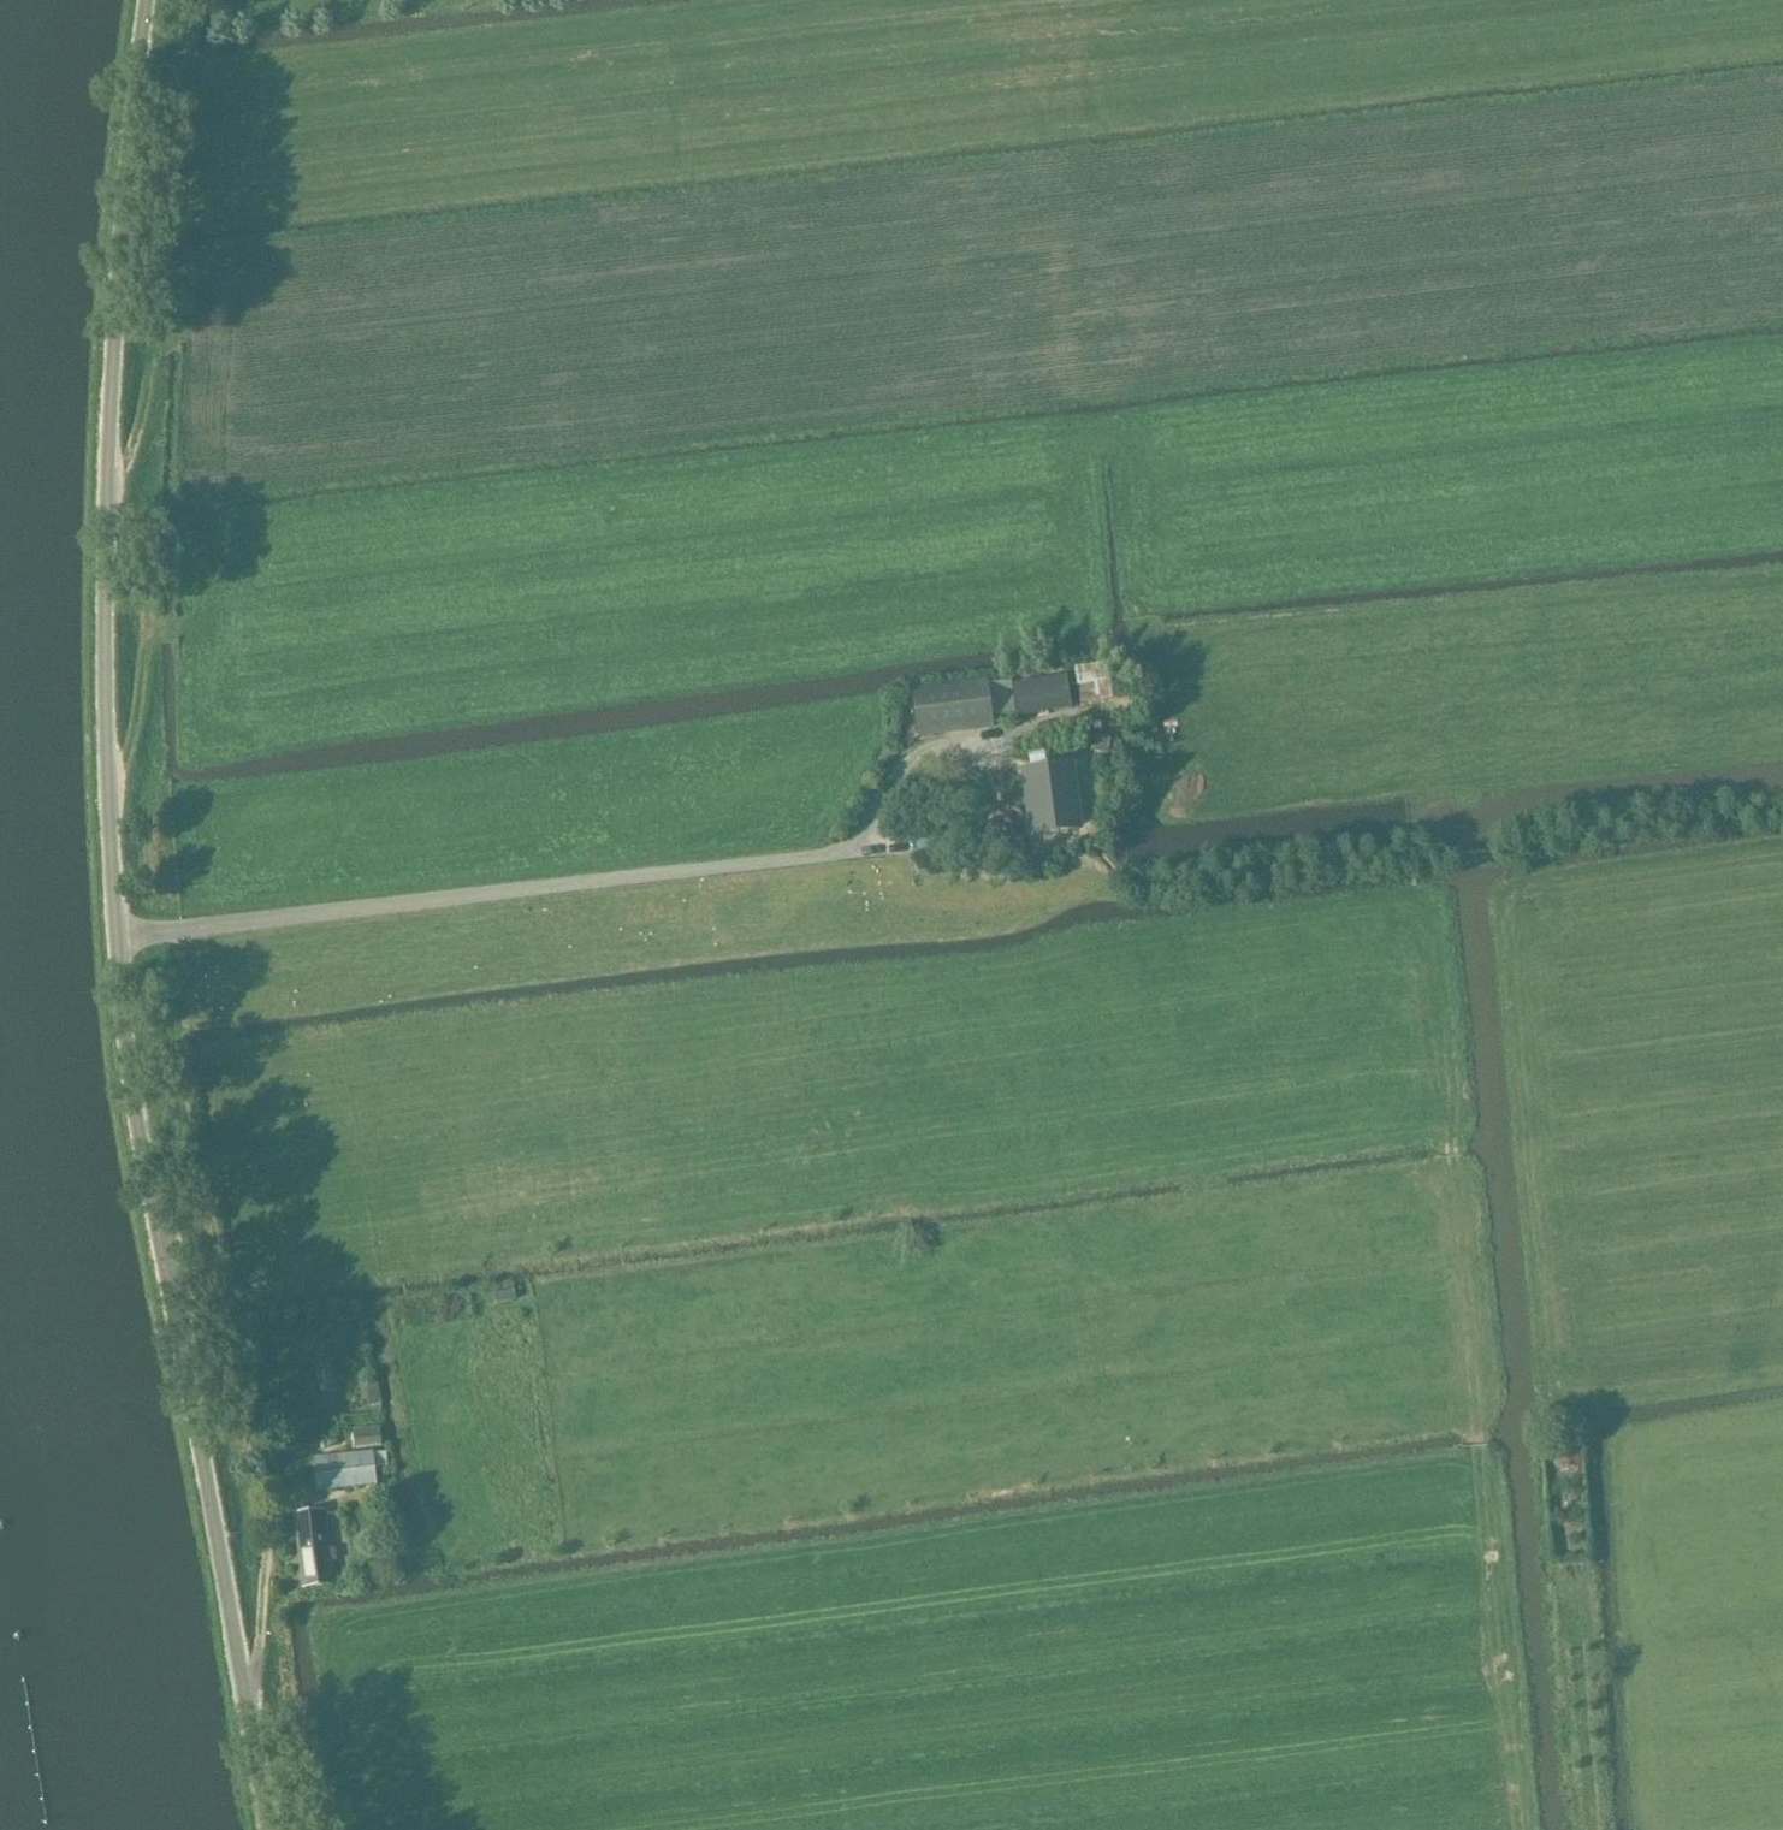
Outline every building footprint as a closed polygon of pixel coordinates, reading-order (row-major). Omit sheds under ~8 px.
[(1019,719),(1073,710),(1067,676),(1013,685),(1019,719)] [(987,680),(912,690),(919,739),(994,730),(987,680)] [(1110,755),(1111,737),(1097,735),(1096,753),(1110,755)] [(1046,749),(1029,751),(1032,767),(1048,765),(1046,749)] [(1071,767),(1026,772),(1033,834),(1079,828),(1071,767)] [(514,1291),(494,1295),(495,1304),(516,1299),(514,1291)] [(331,1359),(316,1360),(320,1393),(334,1392),(331,1359)] [(375,1384),(367,1386),(372,1406),(379,1405),(381,1404),(376,1384),(375,1384)] [(380,1428),(354,1431),(356,1448),(382,1445),(380,1428)] [(1578,1440),(1556,1441),(1557,1468),(1580,1467),(1578,1440)] [(375,1451),(314,1459),(319,1493),(379,1486),(375,1451)] [(304,1587),(334,1584),(325,1512),(296,1515),(304,1587)]
